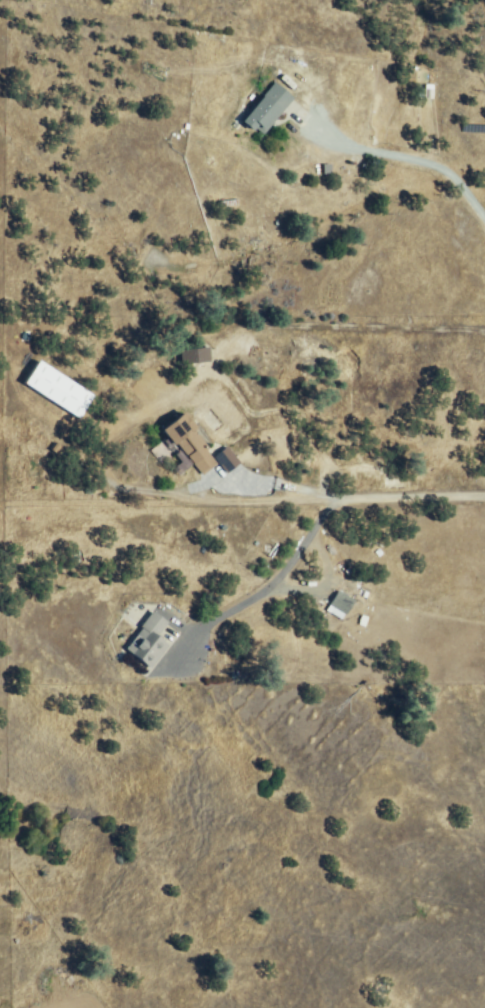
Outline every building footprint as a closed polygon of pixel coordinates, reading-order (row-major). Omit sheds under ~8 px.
[(275,85),(292,101),(260,136),(243,120),(275,85)] [(182,365),(198,364),(196,349),(181,351),(182,365)] [(201,476),(180,442),(174,446),(163,429),(184,416),(215,466),(201,476)] [(228,473),(216,457),(226,449),(239,465),(228,473)] [(344,615),(331,605),(339,594),(353,604),(344,615)] [(151,668),(127,650),(152,615),(165,625),(155,638),(166,647),(151,668)]
